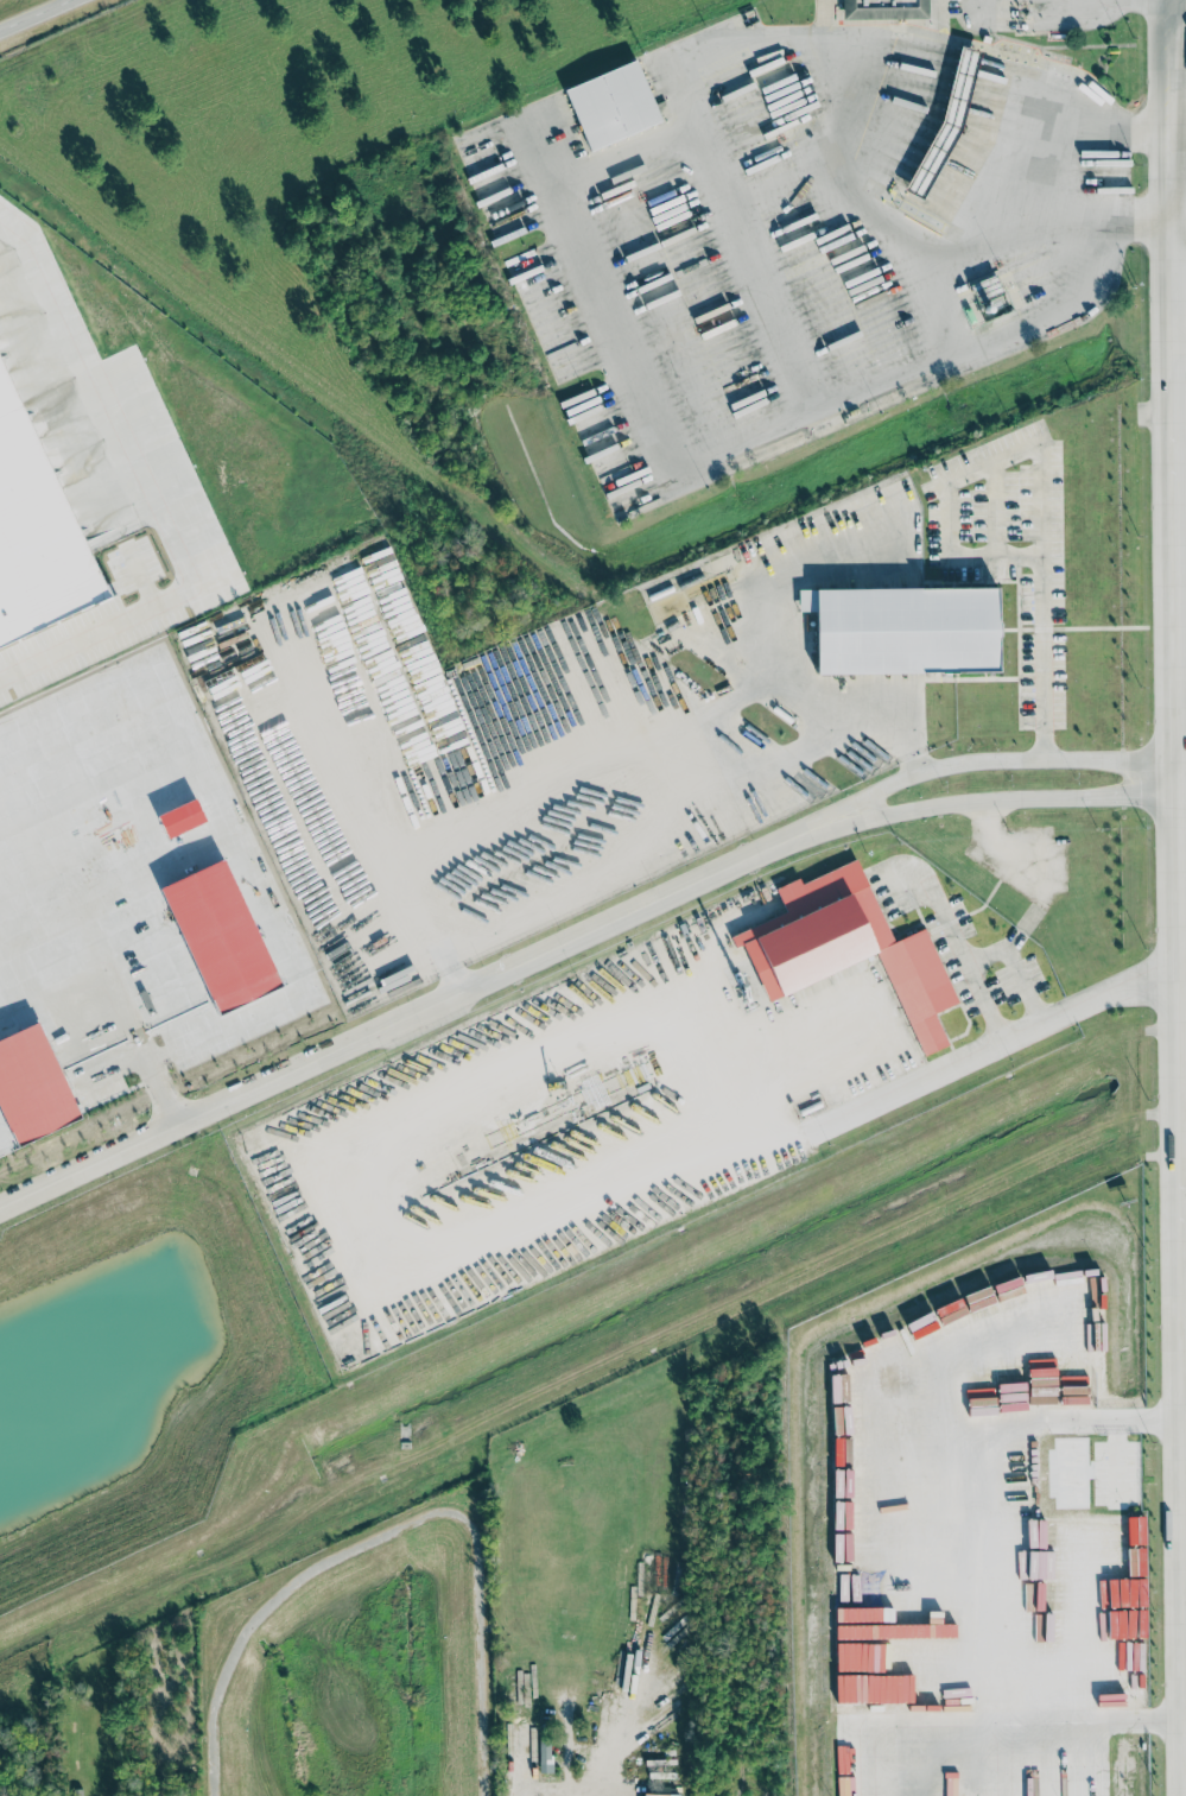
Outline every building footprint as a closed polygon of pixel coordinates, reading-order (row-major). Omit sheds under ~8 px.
[(927,20),(927,0),(840,0),(841,20),(927,20)] [(920,200),(959,129),(971,87),(979,50),(958,45),(950,81),(939,121),(901,188),(920,200)] [(661,119),(590,150),(563,90),(634,58),(661,119)] [(112,594),(0,354),(0,646),(112,594)] [(816,674),(816,611),(799,611),(799,589),(996,587),(997,671),(816,674)] [(880,954),(921,1056),(948,1046),(935,1012),(956,1004),(927,928),(891,942),(859,859),(801,882),(799,878),(776,887),(786,913),(730,934),(735,947),(744,944),(766,999),(880,954)] [(18,1147),(82,1117),(36,1022),(0,1039),(0,1111),(18,1147)] [(1013,1478),(1038,1478),(1036,1450),(1011,1450),(1013,1478)] [(552,1772),(552,1739),(540,1739),(540,1772),(552,1772)]
